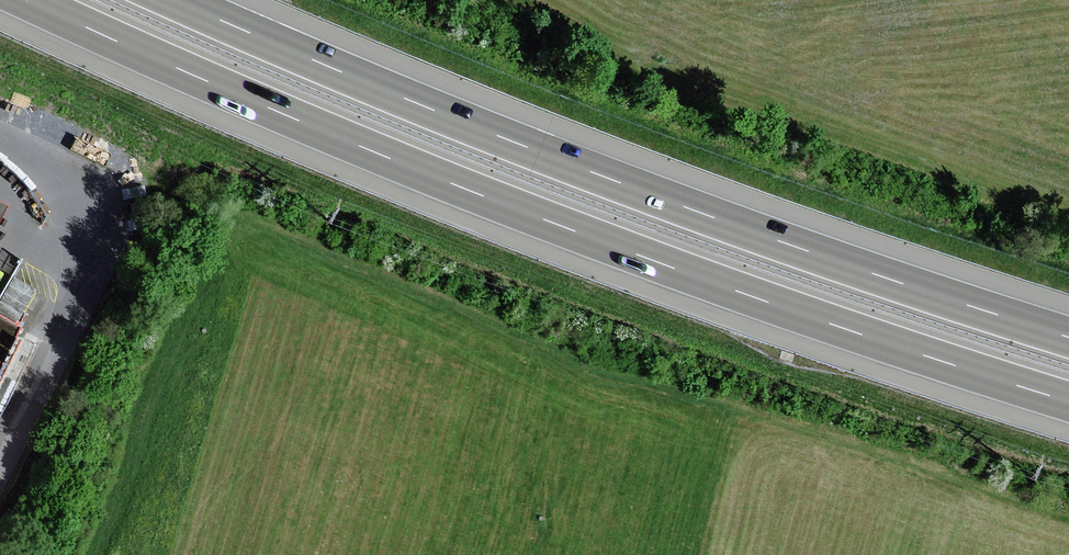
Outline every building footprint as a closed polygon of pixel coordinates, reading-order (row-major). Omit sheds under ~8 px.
[(20,333),(0,322),(0,373),(20,333)]
